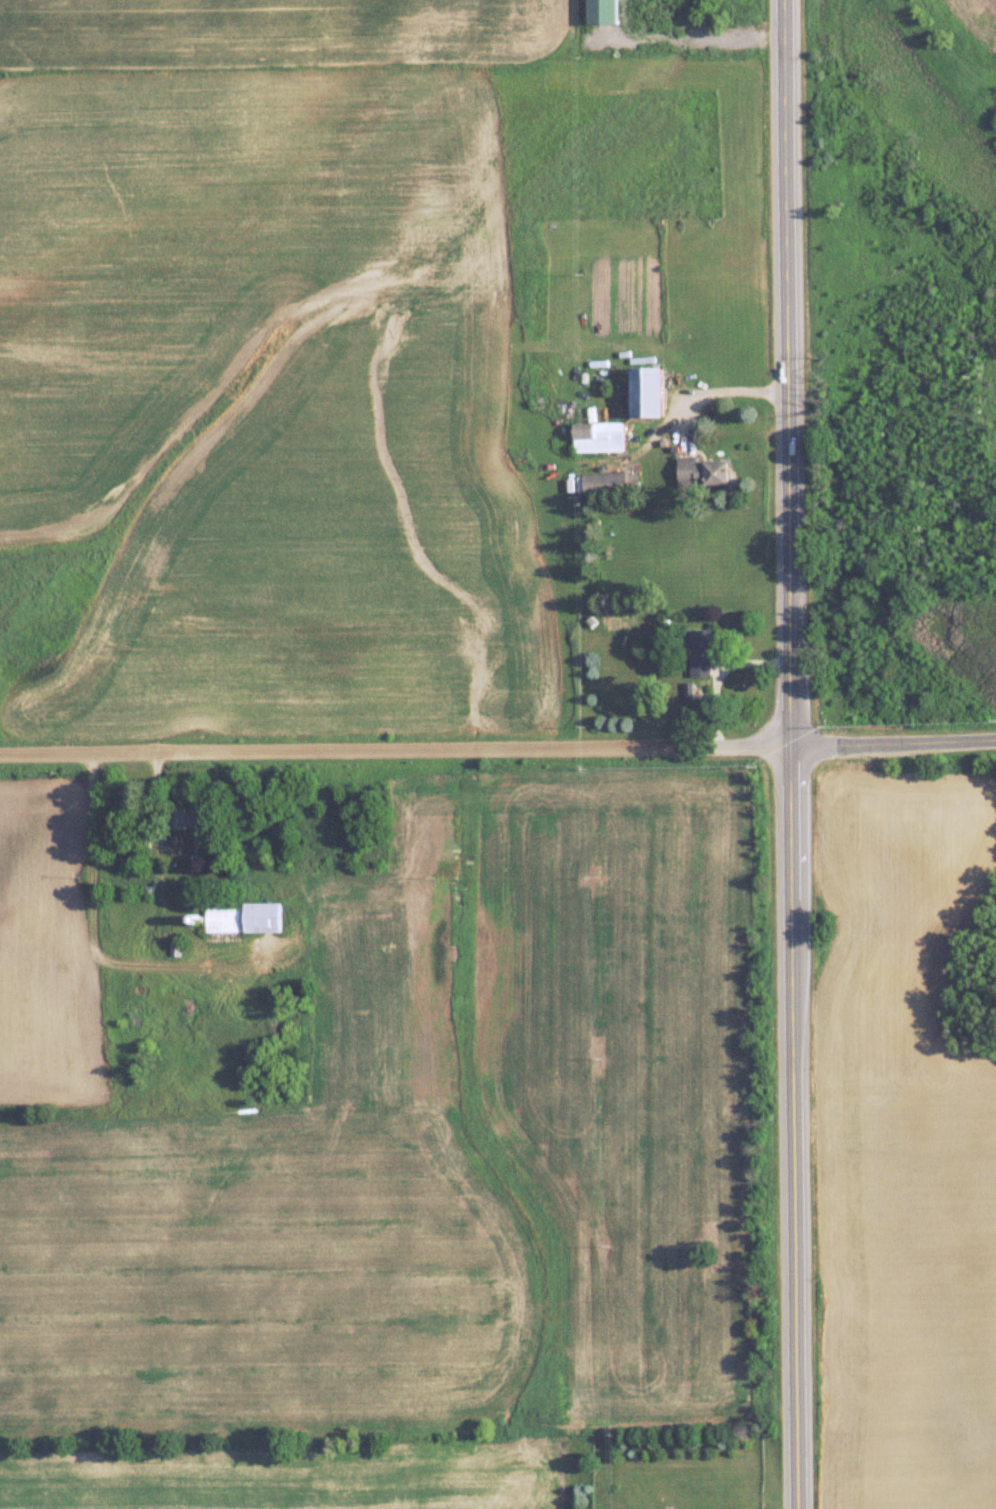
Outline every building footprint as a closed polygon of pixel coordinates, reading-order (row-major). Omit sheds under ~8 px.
[(664,368),(632,368),(632,418),(664,418),(664,368)] [(623,451),(622,422),(574,423),(574,452),(623,451)] [(731,487),(731,462),(699,462),(699,456),(678,456),(678,487),(731,487)] [(583,495),(635,493),(635,473),(582,474),(583,495)] [(712,629),(689,629),(689,676),(712,676),(712,629)] [(211,845),(211,809),(176,809),(176,829),(193,829),(193,845),(211,845)] [(248,929),(281,929),(281,901),(248,901),(248,929)] [(207,905),(207,931),(241,931),(241,905),(207,905)]
